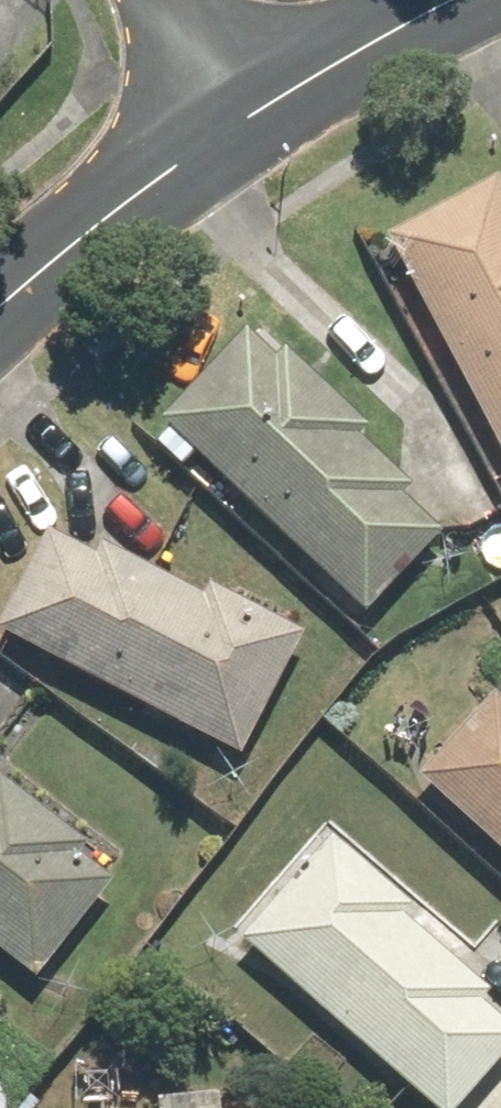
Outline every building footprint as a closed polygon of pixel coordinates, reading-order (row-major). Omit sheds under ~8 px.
[(384,245),(500,457),(500,180),(384,245)] [(161,429),(165,433),(148,452),(177,479),(194,460),(368,620),(439,544),(391,500),(399,490),(343,439),(355,426),(252,330),(161,429)] [(52,527),(0,625),(0,635),(231,758),(296,636),(210,590),(202,606),(52,527)] [(491,694),(413,778),(500,860),(500,703),(491,694)] [(0,781),(0,964),(30,987),(107,887),(67,856),(78,841),(0,781)] [(399,925),(411,910),(323,838),(232,948),(428,1107),(461,1107),(500,1059),(500,1024),(478,1005),(486,996),(399,925)]
